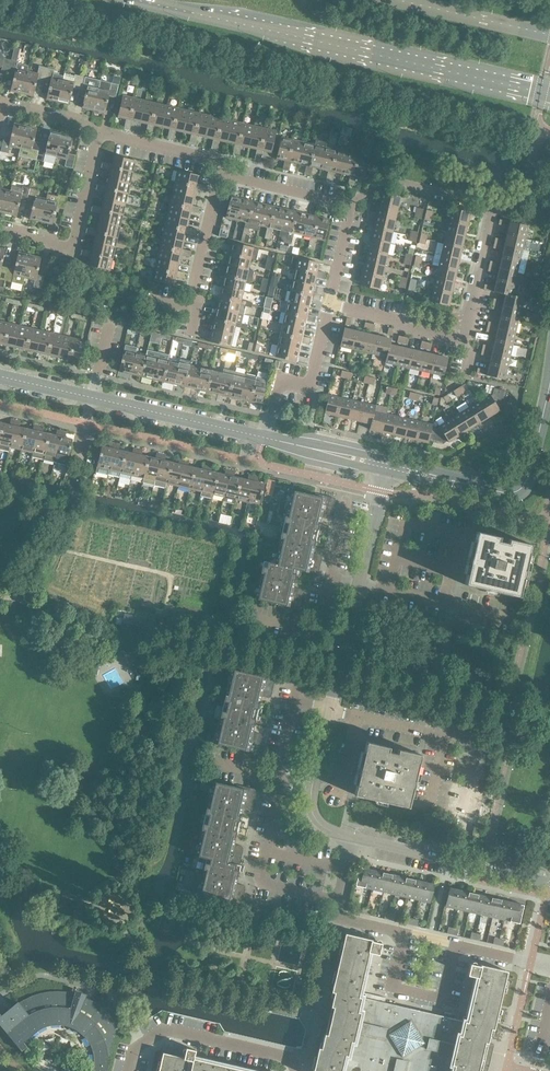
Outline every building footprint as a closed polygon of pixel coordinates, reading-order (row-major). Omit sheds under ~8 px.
[(8,73),(11,60),(4,58),(3,64),(1,71),(8,73)] [(22,94),(27,71),(28,66),(18,64),(18,61),(14,61),(11,60),(8,73),(14,74),(10,91),(22,94)] [(37,79),(44,81),(47,68),(39,66),(38,73),(27,71),(22,94),(33,96),(37,79)] [(58,102),(63,79),(64,76),(53,74),(54,70),(47,68),(44,81),(50,82),(46,99),(58,102)] [(73,88),(79,89),(82,76),(75,75),(75,76),(64,74),(64,76),(63,79),(58,102),(69,105),(73,88)] [(113,75),(112,83),(119,84),(121,77),(113,75)] [(93,110),(99,88),(100,81),(82,76),(79,89),(86,91),(82,108),(93,110)] [(100,81),(99,88),(93,110),(105,113),(109,96),(115,98),(118,85),(100,81)] [(129,119),(134,98),(123,95),(118,117),(126,119),(129,119)] [(140,122),(145,101),(134,98),(129,119),(126,119),(125,123),(131,125),(132,120),(140,122)] [(151,124),(156,103),(145,101),(140,122),(148,124),(151,124)] [(162,127),(167,106),(156,103),(151,124),(148,124),(147,128),(153,130),(154,125),(162,127)] [(173,130),(178,108),(167,106),(162,127),(170,129),(173,130)] [(183,132),(188,111),(178,108),(173,130),(170,129),(168,134),(174,135),(176,130),(183,132)] [(194,135),(199,113),(188,111),(183,132),(191,134),(194,135)] [(205,137),(210,116),(199,113),(194,135),(191,134),(190,139),(196,140),(197,135),(205,137)] [(216,140),(221,118),(210,116),(205,137),(213,139),(216,140)] [(227,142),(232,121),(221,118),(216,140),(213,139),(212,144),(218,145),(219,140),(227,142)] [(238,145),(243,123),(232,121),(227,142),(235,144),(238,145)] [(20,148),(25,126),(14,123),(10,140),(3,139),(0,151),(8,153),(10,146),(20,148)] [(249,147),(254,126),(243,123),(238,145),(235,144),(234,149),(240,150),(241,145),(249,147)] [(37,129),(25,126),(20,148),(31,151),(29,158),(36,160),(39,147),(33,145),(37,129)] [(260,150),(265,128),(254,126),(249,147),(257,149),(260,150)] [(276,131),(265,128),(260,150),(257,149),(256,154),(262,155),(263,150),(271,152),(276,131)] [(56,157),(61,134),(50,132),(46,148),(39,147),(36,160),(44,161),(46,154),(56,157)] [(73,137),(61,134),(56,157),(66,159),(65,166),(72,168),(75,155),(69,154),(73,137)] [(288,161),(293,140),(281,137),(276,159),(285,160),(288,161)] [(299,164),(304,142),(293,140),(288,161),(285,160),(284,165),(290,166),(291,162),(299,164)] [(313,167),(320,169),(325,147),(327,142),(316,140),(314,145),(310,166),(306,165),(305,170),(312,171),(313,167)] [(310,166),(314,145),(304,142),(299,164),(306,165),(310,166)] [(337,145),(336,150),(331,171),(328,171),(327,175),(333,176),(334,172),(342,174),(347,152),(348,147),(337,145)] [(331,171),(336,150),(325,147),(320,169),(328,171),(331,171)] [(353,176),(358,155),(347,152),(342,174),(350,176),(353,176)] [(369,157),(358,155),(353,176),(350,176),(349,180),(355,181),(356,177),(364,179),(369,157)] [(114,156),(112,164),(111,167),(133,172),(135,161),(114,156)] [(130,183),(133,172),(111,167),(112,164),(107,163),(106,169),(110,170),(109,178),(130,183)] [(178,170),(175,182),(196,187),(196,190),(200,191),(202,185),(197,184),(199,175),(178,170)] [(128,194),(130,183),(109,178),(107,186),(106,189),(128,194)] [(194,198),(196,190),(196,187),(175,182),(172,193),(194,198)] [(20,199),(27,201),(30,188),(22,186),(22,188),(12,185),(10,191),(5,213),(17,216),(20,199)] [(125,205),(128,194),(106,189),(107,186),(102,185),(101,191),(105,192),(104,200),(125,205)] [(10,191),(0,188),(0,212),(5,213),(10,191)] [(41,222),(46,199),(36,197),(37,190),(30,188),(27,201),(33,202),(30,219),(41,222)] [(401,196),(400,196),(382,192),(380,204),(398,208),(401,196)] [(192,206),(194,198),(172,193),(170,204),(191,209),(191,212),(195,213),(197,207),(192,206)] [(56,201),(46,199),(41,222),(52,224),(56,207),(63,209),(66,196),(58,194),(56,201)] [(237,220),(242,199),(231,196),(226,217),(237,220)] [(248,223),(253,201),(242,199),(237,220),(245,222),(248,223)] [(122,215),(125,205),(104,200),(102,207),(101,210),(122,215)] [(259,225),(264,204),(253,201),(248,223),(245,222),(244,228),(249,229),(257,231),(259,225)] [(189,219),(191,212),(191,209),(170,204),(167,214),(189,219)] [(270,228),(275,206),(264,204),(259,225),(267,227),(270,228)] [(395,220),(398,208),(380,204),(377,216),(395,220)] [(120,226),(122,215),(101,210),(102,207),(97,206),(96,212),(100,213),(98,221),(120,226)] [(280,230),(285,209),(275,206),(270,228),(267,227),(266,233),(271,234),(272,228),(280,230)] [(470,212),(452,208),(449,220),(468,225),(470,212)] [(291,233),(296,211),(285,209),(280,230),(279,236),(282,237),(285,241),(284,243),(291,244),(293,239),(288,238),(289,232),(291,233)] [(302,235),(307,214),(296,211),(291,233),(289,232),(288,238),(293,239),(294,233),(302,235)] [(187,227),(189,219),(167,214),(165,225),(186,230),(186,233),(190,234),(192,228),(187,227)] [(313,238),(318,216),(307,214),(302,235),(311,237),(313,238)] [(329,219),(318,216),(313,238),(311,237),(309,243),(314,244),(316,238),(324,240),(329,219)] [(393,231),(395,220),(377,216),(374,227),(393,231)] [(465,236),(468,225),(449,220),(447,232),(465,236)] [(117,237),(120,226),(98,221),(97,229),(96,232),(117,237)] [(510,222),(507,234),(525,238),(528,226),(510,222)] [(184,241),(186,233),(186,230),(165,225),(162,236),(184,241)] [(390,243),(393,231),(374,227),(372,239),(390,243)] [(115,248),(117,237),(96,232),(97,229),(92,228),(91,234),(95,235),(93,243),(115,248)] [(462,248),(465,236),(447,232),(444,243),(462,248)] [(523,249),(525,238),(507,234),(504,245),(523,249)] [(182,249),(184,241),(162,236),(160,247),(181,252),(181,255),(185,256),(187,250),(182,249)] [(387,254),(390,243),(372,239),(369,250),(387,254)] [(112,259),(115,248),(93,243),(92,251),(91,254),(112,259)] [(259,249),(253,248),(232,243),(230,254),(251,259),(256,260),(259,249)] [(459,259),(462,248),(444,243),(441,255),(459,259)] [(520,261),(523,249),(504,245),(502,257),(520,261)] [(179,263),(181,255),(181,252),(160,247),(157,258),(179,263)] [(110,270),(112,259),(91,254),(92,251),(87,250),(86,256),(90,257),(88,265),(110,270)] [(385,266),(387,254),(369,250),(366,262),(385,266)] [(24,278),(30,255),(18,252),(14,269),(8,268),(5,280),(12,282),(14,275),(24,278)] [(248,270),(250,261),(251,259),(230,254),(227,265),(248,270)] [(41,258),(30,255),(24,278),(35,280),(33,287),(41,289),(44,276),(37,274),(41,258)] [(457,271),(459,259),(441,255),(439,266),(457,271)] [(517,272),(520,261),(502,257),(499,268),(517,272)] [(177,271),(179,263),(157,258),(155,269),(176,274),(176,277),(180,278),(182,272),(177,271)] [(298,258),(295,269),(317,274),(316,277),(320,278),(322,272),(317,271),(319,263),(298,258)] [(382,277),(385,266),(366,262),(364,273),(382,277)] [(251,282),(254,271),(248,270),(227,265),(224,276),(246,281),(251,282)] [(454,282),(457,271),(439,266),(436,278),(454,282)] [(515,284),(517,272),(499,268),(496,280),(515,284)] [(174,285),(176,277),(176,274),(155,269),(152,280),(174,285)] [(314,285),(316,277),(317,274),(295,269),(293,280),(314,285)] [(379,289),(382,277),(364,273),(361,285),(379,289)] [(279,277),(272,275),(270,286),(274,287),(276,288),(279,277)] [(243,291),(245,283),(246,281),(224,276),(222,287),(243,291)] [(452,294),(454,282),(436,278),(433,289),(452,294)] [(312,293),(314,285),(293,280),(290,291),(312,296),(311,299),(315,300),(317,294),(312,293)] [(512,296),(512,295),(515,284),(496,280),(493,292),(505,294),(512,296)] [(530,280),(529,287),(536,289),(538,282),(530,280)] [(241,300),(243,291),(222,287),(219,297),(241,302),(240,305),(246,306),(247,301),(241,300)] [(449,306),(452,294),(433,289),(431,301),(449,306)] [(309,307),(311,299),(312,296),(290,291),(288,302),(309,307)] [(524,298),(512,295),(512,296),(505,294),(503,306),(521,310),(524,298)] [(266,296),(263,307),(264,308),(267,308),(270,309),(273,298),(266,296)] [(246,306),(240,305),(241,302),(219,297),(217,308),(244,314),(246,306)] [(307,314),(309,307),(288,302),(285,313),(307,317),(306,321),(310,322),(312,315),(307,314)] [(518,321),(521,310),(503,306),(500,317),(518,321)] [(241,328),(242,323),(244,314),(217,308),(214,319),(236,324),(235,327),(241,328)] [(304,328),(306,321),(307,317),(285,313),(283,324),(304,328)] [(516,333),(518,321),(500,317),(497,329),(516,333)] [(233,335),(235,327),(236,324),(214,319),(212,330),(233,335)] [(9,323),(0,321),(0,344),(4,344),(9,323)] [(15,347),(20,326),(9,323),(4,344),(15,347)] [(302,336),(304,328),(283,324),(280,334),(302,339),(301,342),(305,343),(307,337),(302,336)] [(26,350),(31,328),(20,326),(15,347),(26,350)] [(37,352),(42,331),(31,328),(26,350),(37,352)] [(352,349),(356,331),(344,328),(340,346),(352,349)] [(513,344),(516,333),(497,329),(495,340),(513,344)] [(230,346),(233,335),(212,330),(209,341),(230,346)] [(48,355),(53,333),(42,331),(37,352),(48,355)] [(364,352),(368,333),(356,331),(352,349),(364,352)] [(58,357),(63,336),(53,333),(48,355),(58,357)] [(375,354),(379,336),(368,333),(364,352),(375,354)] [(299,350),(301,342),(302,339),(280,334),(278,345),(299,350)] [(69,360),(74,338),(63,336),(58,357),(69,360)] [(391,339),(379,336),(375,354),(386,357),(387,357),(390,344),(391,339)] [(86,341),(74,338),(69,360),(81,362),(86,341)] [(510,356),(513,344),(495,340),(492,352),(510,356)] [(397,365),(401,347),(390,344),(387,357),(386,357),(385,362),(397,365)] [(130,374),(135,353),(137,347),(125,345),(119,371),(130,374)] [(296,361),(299,350),(278,345),(275,357),(296,361)] [(409,368),(413,350),(401,347),(397,365),(409,368)] [(420,371),(424,352),(413,350),(409,368),(420,371)] [(432,373),(436,355),(424,352),(420,371),(432,373)] [(508,367),(510,356),(492,352),(489,363),(508,367)] [(141,376),(146,355),(135,353),(130,374),(141,376)] [(152,379),(157,358),(146,355),(141,376),(152,379)] [(448,358),(436,355),(432,373),(444,376),(448,358)] [(163,381),(168,360),(157,358),(152,379),(163,381)] [(185,386),(190,365),(191,361),(180,358),(179,363),(174,384),(185,386)] [(174,384),(179,363),(168,360),(163,381),(174,384)] [(274,367),(282,369),(283,362),(275,360),(274,367)] [(505,379),(508,367),(489,363),(486,375),(505,379)] [(196,389),(201,368),(190,365),(185,386),(196,389)] [(207,392),(212,370),(201,368),(196,389),(207,392)] [(229,397),(234,371),(224,368),(223,373),(218,394),(229,397)] [(218,394),(223,373),(212,370),(207,392),(218,394)] [(239,399),(245,373),(234,371),(229,397),(239,399)] [(250,402),(256,376),(245,373),(239,399),(250,402)] [(262,404),(267,383),(268,379),(256,376),(250,402),(262,404)] [(492,394),(491,395),(498,407),(500,406),(503,406),(507,391),(494,388),(492,394)] [(498,407),(491,395),(490,394),(479,401),(489,417),(500,410),(498,407)] [(337,416),(341,398),(329,395),(325,413),(337,416)] [(348,419),(352,400),(341,398),(337,416),(348,419)] [(360,421),(364,403),(352,400),(348,419),(360,421)] [(479,423),(489,417),(479,401),(469,407),(479,423)] [(371,424),(374,411),(375,411),(376,406),(364,403),(360,421),(371,424)] [(469,429),(479,423),(469,407),(459,413),(469,429)] [(386,414),(375,411),(374,411),(371,424),(370,429),(382,432),(386,414)] [(459,435),(469,429),(459,413),(449,420),(459,435)] [(393,435),(397,416),(386,414),(382,432),(393,435)] [(405,437),(409,419),(397,416),(393,435),(405,437)] [(16,420),(11,419),(10,425),(3,423),(0,436),(0,449),(8,451),(9,447),(16,420)] [(416,440),(420,422),(409,419),(405,437),(416,440)] [(21,450),(26,428),(19,427),(20,421),(16,420),(9,447),(21,450)] [(449,442),(459,435),(449,420),(439,426),(440,427),(447,439),(449,442)] [(429,440),(432,427),(432,424),(420,422),(416,440),(428,443),(429,440)] [(32,452),(39,425),(34,424),(33,430),(26,428),(21,450),(32,452)] [(43,459),(49,434),(42,432),(43,427),(39,425),(32,452),(31,457),(43,459)] [(440,427),(438,428),(432,427),(429,440),(444,444),(445,440),(447,439),(440,427)] [(54,462),(62,431),(57,430),(56,435),(49,434),(43,459),(54,462)] [(66,432),(62,431),(54,462),(66,465),(72,439),(65,437),(66,432)] [(108,474),(115,443),(110,442),(109,448),(102,446),(96,472),(108,474)] [(119,477),(125,451),(118,450),(120,444),(115,443),(108,474),(119,477)] [(131,480),(132,475),(138,448),(133,447),(132,453),(125,451),(119,477),(131,480)] [(143,478),(148,457),(141,455),(143,450),(138,448),(132,475),(143,478)] [(154,485),(155,481),(161,454),(156,453),(155,458),(148,457),(143,478),(142,482),(154,485)] [(166,483),(171,462),(164,460),(166,455),(161,454),(155,481),(166,483)] [(178,486),(184,459),(179,458),(178,464),(171,462),(166,483),(178,486)] [(190,489),(195,467),(188,466),(189,460),(184,459),(178,486),(190,489)] [(201,491),(207,465),(203,464),(201,469),(195,467),(190,489),(201,491)] [(212,498),(213,494),(218,473),(211,471),(212,466),(207,465),(201,491),(200,496),(212,498)] [(224,497),(230,470),(226,469),(224,474),(218,473),(213,494),(224,497)] [(235,504),(236,499),(241,478),(234,476),(235,471),(230,470),(224,497),(223,501),(235,504)] [(247,502),(253,475),(249,474),(247,480),(241,478),(236,499),(247,502)] [(258,476),(253,475),(247,502),(259,505),(264,484),(257,482),(258,476)] [(329,519),(331,517),(335,500),(334,497),(328,496),(328,498),(315,495),(316,493),(315,493),(315,495),(292,490),(287,514),(286,514),(284,521),(282,527),(317,535),(318,529),(320,521),(319,521),(320,517),(329,519)] [(316,541),(317,535),(282,527),(281,533),(282,533),(280,540),(280,541),(275,563),(275,564),(298,569),(298,570),(318,574),(322,557),(320,554),(312,552),(313,548),(314,548),(315,540),(316,541)] [(477,531),(471,557),(471,558),(474,558),(472,565),(469,565),(465,584),(519,597),(531,544),(508,539),(507,543),(499,541),(500,537),(477,531)] [(297,575),(298,570),(298,569),(275,564),(275,563),(263,561),(262,567),(261,575),(262,575),(256,599),(278,604),(278,606),(279,604),(291,607),(291,609),(296,610),(299,609),(303,591),(301,589),(293,587),(294,583),(296,575),(297,575)] [(121,631),(151,637),(155,621),(125,614),(121,631)] [(268,698),(271,696),(275,679),(274,676),(268,675),(268,677),(255,674),(256,672),(255,672),(255,674),(232,669),(227,693),(226,692),(224,700),(222,706),(257,714),(258,708),(260,700),(259,700),(260,696),(268,698)] [(256,720),(257,714),(222,706),(221,711),(222,712),(220,719),(220,720),(215,743),(237,748),(237,751),(238,748),(250,751),(250,754),(255,755),(258,753),(262,736),(260,733),(252,731),(253,727),(255,719),(256,720)] [(408,807),(421,754),(398,748),(397,753),(388,751),(389,747),(366,741),(360,767),(363,768),(362,775),(359,775),(354,794),(408,807)] [(250,810),(252,809),(256,791),(255,789),(249,787),(249,790),(236,787),(237,785),(236,784),(236,787),(213,781),(208,805),(207,805),(205,813),(203,820),(238,828),(240,821),(239,820),(241,813),(240,813),(241,808),(250,810)] [(236,836),(238,828),(203,820),(202,824),(203,824),(201,832),(202,832),(196,856),(206,858),(206,857),(239,865),(243,848),(242,846),(233,844),(234,839),(235,840),(235,836),(236,836)] [(474,825),(472,836),(479,837),(481,826),(474,825)] [(239,870),(240,865),(239,865),(206,857),(206,858),(204,863),(205,863),(203,871),(204,871),(198,895),(221,900),(220,902),(221,902),(221,900),(234,903),(233,905),(239,907),(241,905),(245,888),(244,885),(235,883),(236,879),(237,879),(239,871),(239,870)] [(372,889),(376,870),(360,867),(356,885),(372,889)] [(383,892),(388,873),(376,870),(372,889),(383,892)] [(395,894),(399,876),(388,873),(383,892),(395,894)] [(406,897),(411,879),(399,876),(395,894),(406,897)] [(418,900),(422,881),(411,879),(406,897),(418,900)] [(434,884),(422,881),(418,900),(430,903),(434,884)] [(458,909),(462,890),(450,888),(446,906),(458,909)] [(469,912),(473,893),(462,890),(458,909),(469,912)] [(481,914),(485,896),(473,893),(469,912),(481,914)] [(492,917),(496,898),(485,896),(481,914),(492,917)] [(504,920),(508,901),(496,898),(492,917),(504,920)] [(524,905),(508,901),(504,920),(520,923),(524,905)] [(488,1066),(474,1063),(473,1064),(472,1064),(459,1061),(461,1051),(462,1051),(461,1050),(463,1041),(464,1041),(477,1044),(478,1044),(478,1046),(492,1049),(497,1030),(494,1029),(507,971),(505,971),(505,970),(480,964),(480,966),(477,963),(476,962),(475,962),(474,961),(473,962),(471,963),(468,975),(475,976),(464,1021),(384,1002),(386,997),(367,993),(365,998),(362,997),(373,953),(379,954),(382,943),(381,941),(381,940),(380,939),(378,939),(377,939),(376,940),(372,940),(373,939),(345,933),(332,990),(330,989),(325,1010),(324,1012),(321,1027),(316,1047),(319,1047),(313,1070),(487,1070),(488,1066)] [(116,1032),(114,1029),(118,1026),(113,1018),(107,1012),(100,1005),(93,1000),(85,996),(75,993),(67,991),(58,991),(49,991),(40,993),(31,996),(23,1000),(18,1003),(18,1002),(2,1015),(0,1013),(0,1024),(22,1050),(27,1046),(23,1041),(21,1039),(25,1035),(28,1037),(37,1030),(38,1029),(40,1028),(41,1027),(43,1026),(45,1026),(46,1025),(49,1024),(51,1024),(53,1024),(57,1023),(59,1023),(61,1024),(62,1024),(66,1025),(68,1025),(70,1026),(72,1027),(75,1028),(76,1029),(79,1031),(81,1032),(83,1034),(85,1036),(86,1038),(88,1041),(89,1043),(90,1044),(91,1046),(91,1048),(92,1049),(92,1050),(93,1052),(93,1054),(93,1056),(94,1058),(94,1060),(94,1061),(94,1063),(93,1064),(93,1067),(92,1070),(107,1070),(108,1068),(108,1061),(108,1055),(111,1054),(110,1047),(113,1046),(112,1043),(114,1042),(113,1038),(115,1038),(113,1034),(116,1032)] [(163,1052),(162,1056),(161,1061),(163,1062),(162,1067),(160,1067),(159,1068),(162,1068),(161,1070),(187,1070),(190,1060),(193,1061),(190,1070),(250,1070),(194,1058),(196,1050),(186,1048),(184,1057),(163,1052)]
